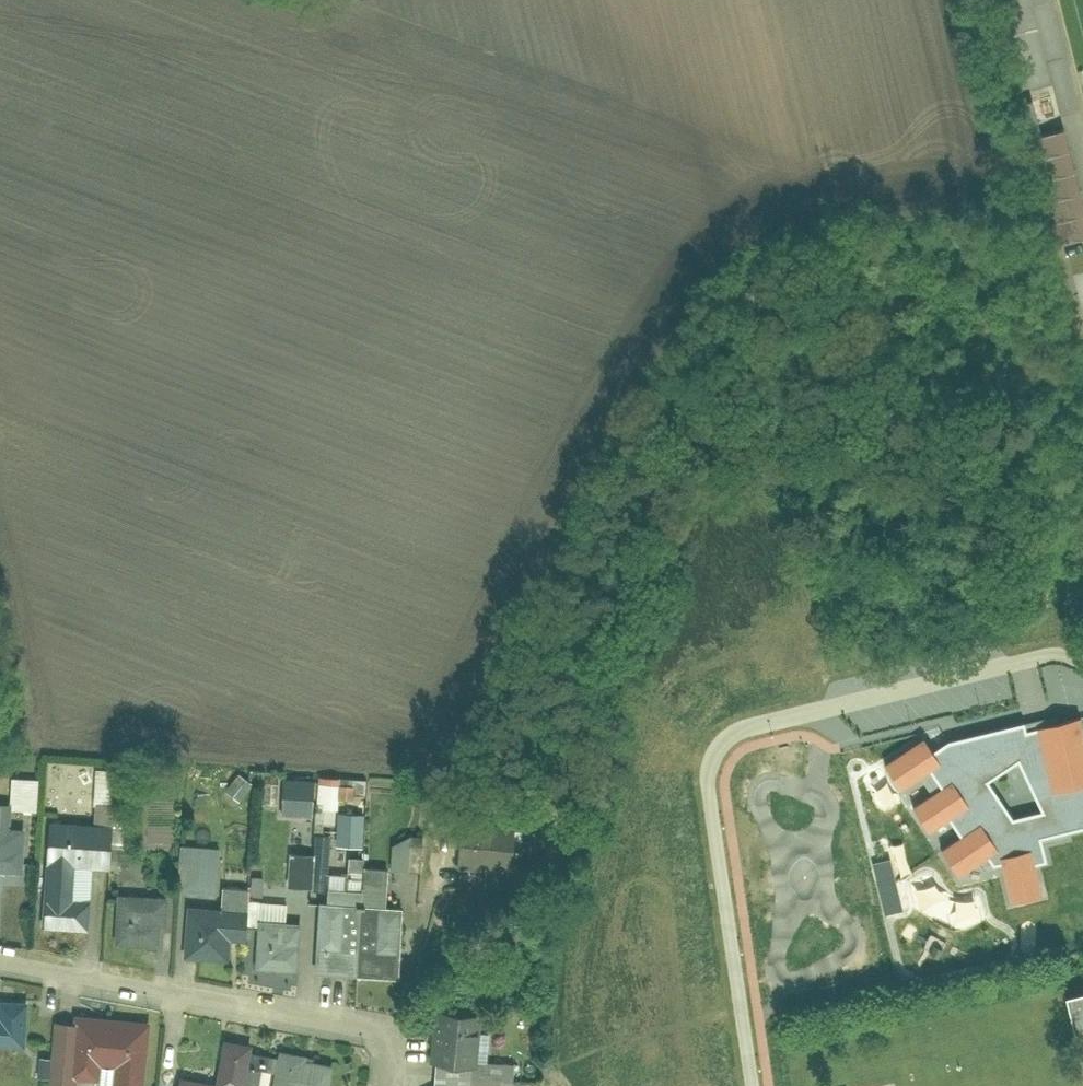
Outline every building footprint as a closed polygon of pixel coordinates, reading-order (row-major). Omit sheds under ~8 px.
[(1061,118),(1031,126),(1063,249),(1082,244),(1082,205),(1061,118)] [(952,739),(938,748),(929,735),(890,761),(889,762),(906,787),(907,786),(936,768),(947,785),(918,804),(936,829),(955,816),(966,833),(946,847),(963,873),(992,854),(998,863),(1005,861),(1014,901),(1046,894),(1039,862),(1050,860),(1044,836),(1069,830),(1067,822),(1082,819),(1082,719),(1033,730),(1031,720),(952,739)] [(0,869),(31,870),(36,780),(12,779),(11,805),(0,804),(0,877),(0,869)] [(340,784),(318,784),(318,807),(340,807),(340,784)] [(460,824),(457,869),(517,872),(520,827),(460,824)] [(52,827),(47,926),(89,928),(92,867),(108,868),(110,830),(52,827)] [(182,850),(180,892),(217,893),(219,851),(182,850)] [(364,857),(350,857),(349,884),(363,884),(364,857)] [(364,890),(330,889),(330,901),(317,900),(315,972),(401,975),(403,904),(389,903),(390,868),(365,868),(364,890)] [(292,869),(291,888),(307,890),(308,870),(292,869)] [(224,888),(224,909),(197,908),(196,957),(252,959),(253,920),(287,921),(288,902),(253,901),(254,889),(224,888)] [(118,896),(118,942),(166,943),(167,897),(118,896)] [(260,922),(259,968),(299,969),(300,923),(260,922)] [(1066,995),(1082,1059),(1082,991),(1066,995)] [(9,1048),(27,1048),(29,1001),(0,1000),(0,1047),(9,1048)] [(437,1011),(431,1066),(465,1069),(463,1085),(517,1085),(519,1064),(473,1059),(477,1015),(437,1011)] [(84,1081),(101,1083),(102,1072),(118,1073),(118,1085),(148,1085),(153,1023),(122,1021),(122,1030),(107,1028),(107,1026),(55,1022),(51,1085),(83,1085),(84,1081)] [(250,1044),(226,1040),(220,1080),(180,1074),(178,1085),(244,1085),(250,1044)] [(271,1085),(333,1085),(337,1061),(277,1051),(271,1085)]
